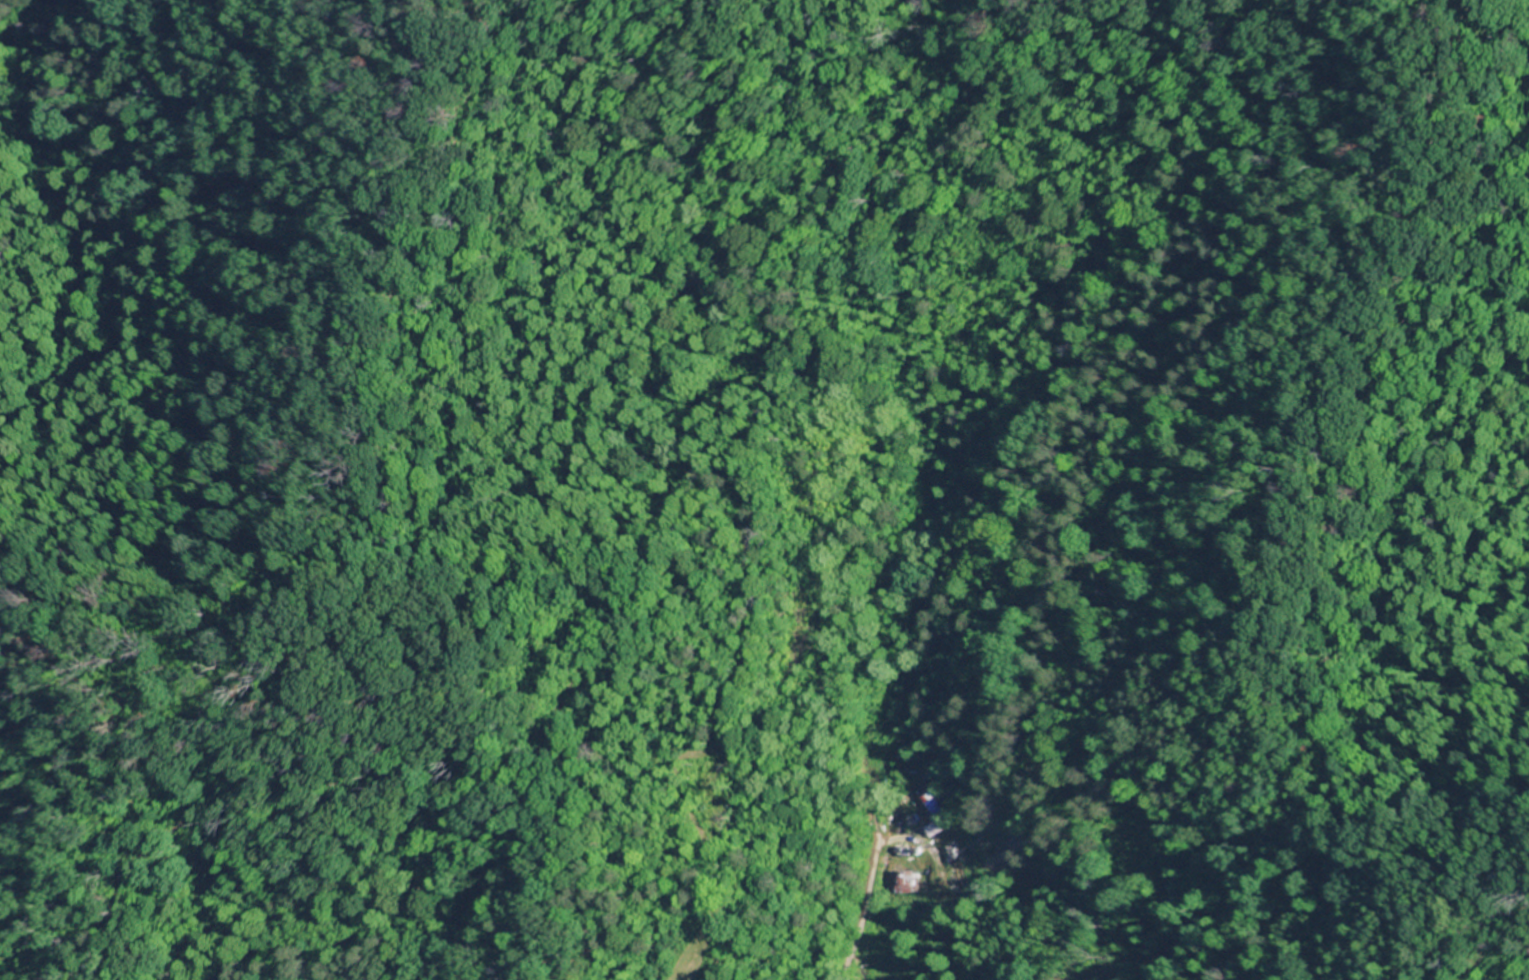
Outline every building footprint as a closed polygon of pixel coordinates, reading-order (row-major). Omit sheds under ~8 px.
[(913,793),(936,830),(944,825),(921,788),(913,793)] [(964,887),(952,846),(943,848),(955,890),(964,887)]
